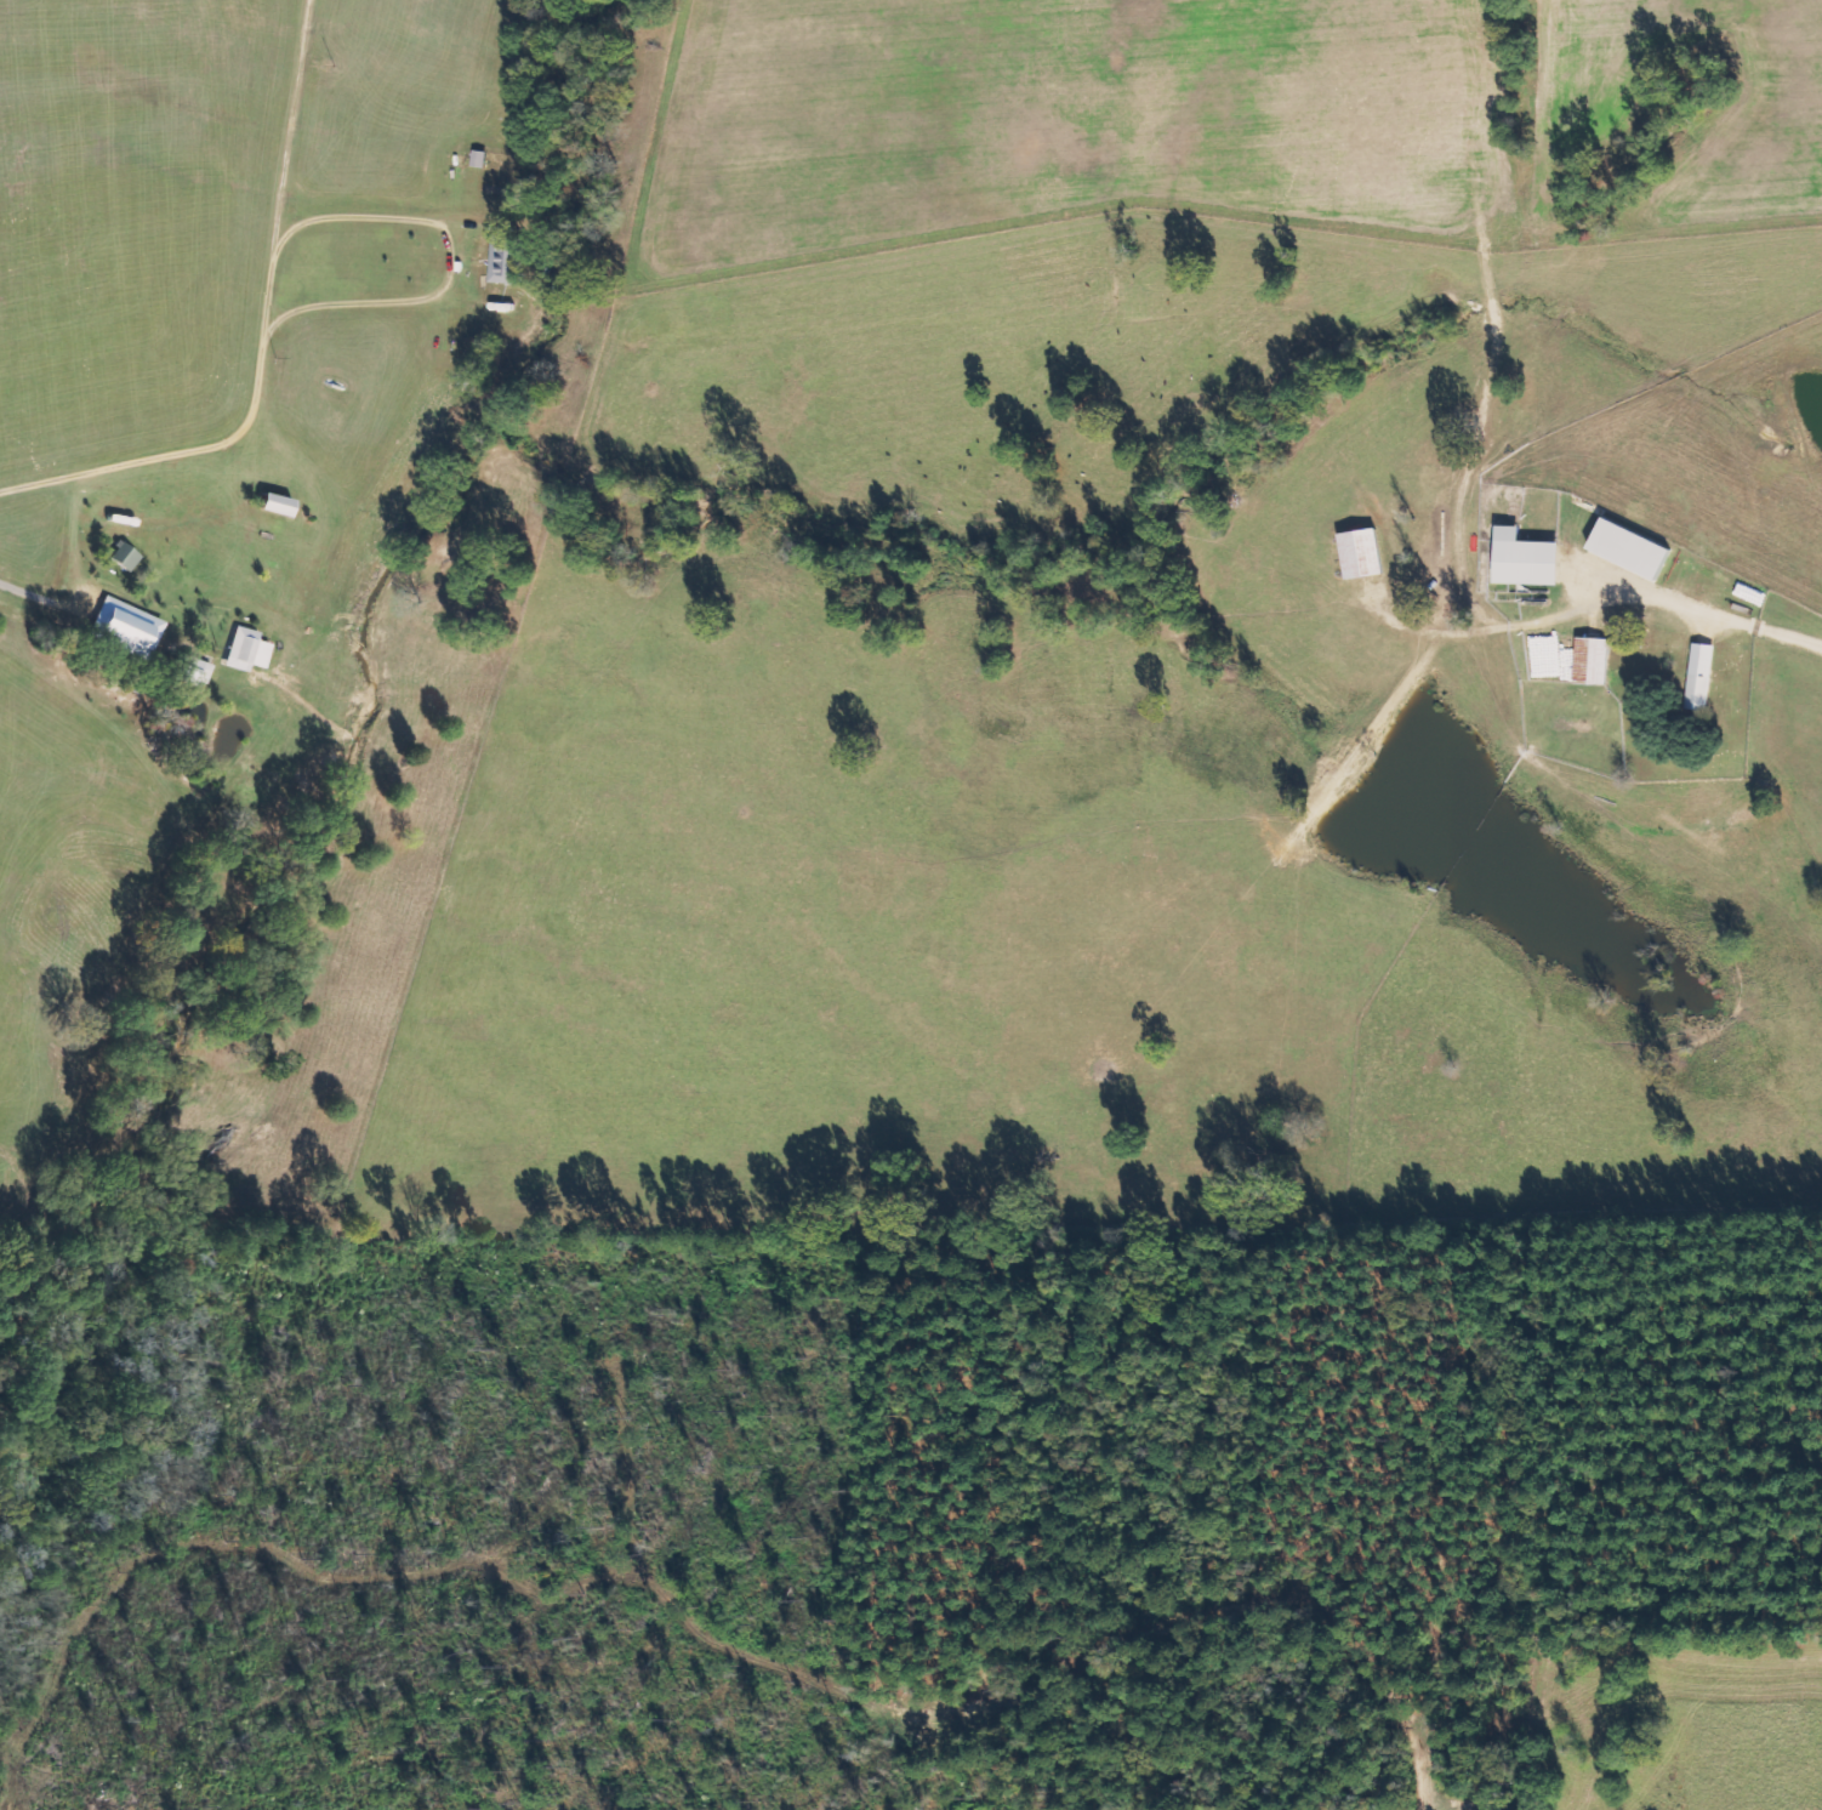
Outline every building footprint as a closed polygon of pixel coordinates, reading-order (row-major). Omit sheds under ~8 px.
[(516,239),(490,238),(489,282),(514,283),(516,239)] [(289,517),(294,500),(260,491),(255,507),(289,517)] [(1670,548),(1601,516),(1586,549),(1655,580),(1670,548)] [(1558,583),(1558,541),(1519,540),(1519,525),(1496,524),(1494,582),(1558,583)] [(1337,533),(1346,579),(1383,571),(1374,525),(1337,533)] [(164,621),(105,594),(87,633),(145,660),(164,621)] [(264,667),(270,643),(256,639),(259,631),(235,624),(223,665),(249,672),(251,664),(264,667)] [(1610,637),(1576,636),(1575,682),(1609,683),(1610,637)] [(1716,645),(1694,642),(1685,707),(1707,710),(1716,645)]
